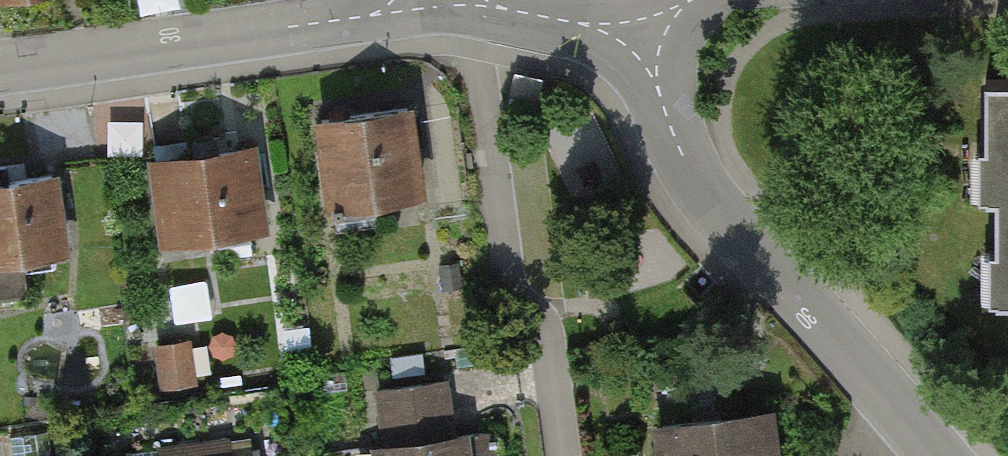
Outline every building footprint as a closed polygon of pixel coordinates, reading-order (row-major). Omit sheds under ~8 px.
[(524,98),(539,101),(543,79),(512,73),(508,95),(524,98)] [(985,81),(988,305),(1007,304),(1007,81),(985,81)] [(409,110),(309,124),(322,216),(422,202),(409,110)] [(249,148),(145,162),(157,254),(261,240),(249,148)] [(0,187),(0,276),(69,266),(57,179),(0,187)] [(366,452),(366,455),(467,455),(464,438),(449,440),(440,381),(373,391),(382,450),(366,452)] [(648,429),(652,455),(770,455),(764,413),(648,429)] [(225,440),(154,450),(155,455),(228,455),(225,440)]
